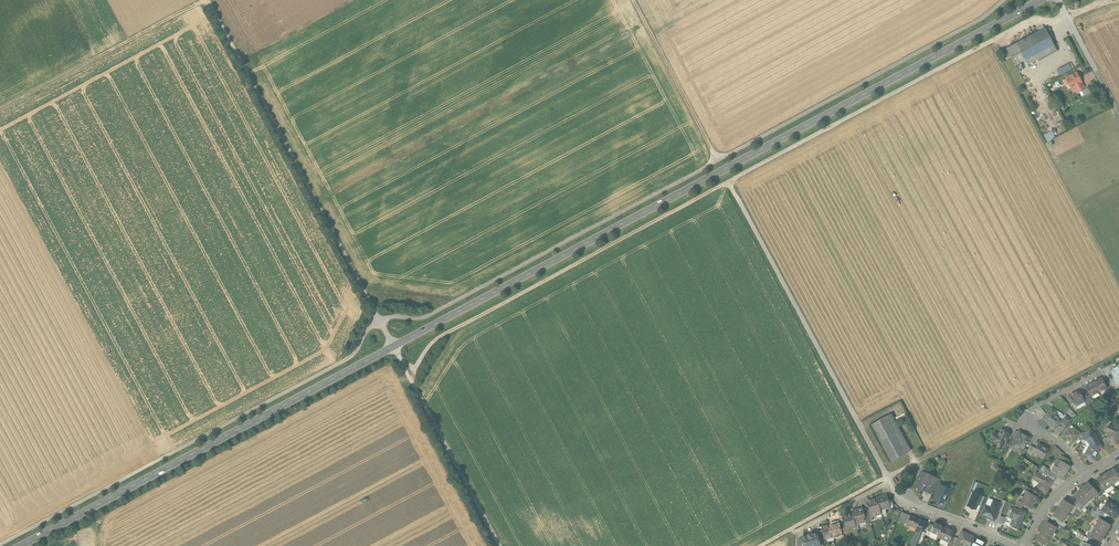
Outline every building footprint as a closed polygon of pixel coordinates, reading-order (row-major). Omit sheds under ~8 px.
[(1050,31),(1010,53),(1024,77),(1029,75),(1025,68),(1031,65),(1034,70),(1063,55),(1050,31)] [(1016,42),(1013,37),(1007,41),(1010,46),(1016,42)] [(1082,76),(1069,82),(1074,93),(1080,90),(1084,99),(1091,95),(1082,76)] [(1052,140),(1051,139),(1054,137),(1051,131),(1043,134),(1047,142),(1052,140)] [(1101,378),(1093,383),(1098,392),(1106,388),(1104,384),(1101,378)] [(1091,396),(1098,392),(1093,383),(1086,387),(1090,395),(1091,396)] [(1082,397),(1078,391),(1070,395),(1073,400),(1076,406),(1084,402),(1082,397)] [(1088,406),(1091,404),(1087,397),(1086,395),(1083,396),(1088,406)] [(1056,412),(1052,408),(1043,418),(1055,429),(1061,422),(1062,420),(1066,415),(1065,415),(1064,416),(1057,410),(1056,412)] [(1062,420),(1061,422),(1066,426),(1070,421),(1071,420),(1066,415),(1062,420)] [(887,417),(872,425),(891,461),(906,453),(887,417)] [(1109,424),(1105,432),(1108,433),(1105,439),(1109,441),(1115,444),(1118,437),(1118,429),(1109,424)] [(1072,433),(1068,430),(1063,436),(1073,444),(1078,437),(1081,434),(1075,429),(1072,433)] [(1010,435),(1002,430),(998,436),(994,433),(990,439),(995,442),(995,444),(997,445),(998,445),(1002,447),(1005,442),(1010,435)] [(1087,430),(1085,434),(1082,440),(1085,442),(1086,440),(1085,440),(1090,431),(1087,430)] [(1095,434),(1090,431),(1085,440),(1086,440),(1088,442),(1090,446),(1085,455),(1087,456),(1094,460),(1101,445),(1095,434)] [(1030,439),(1019,432),(1019,433),(1015,438),(1012,445),(1016,447),(1015,448),(1021,452),(1022,452),(1024,448),(1030,439)] [(1048,450),(1038,444),(1036,449),(1033,453),(1043,459),(1048,450)] [(1033,453),(1036,449),(1030,446),(1028,450),(1026,452),(1032,456),(1033,453)] [(1061,456),(1058,460),(1067,465),(1069,461),(1061,456)] [(1067,465),(1058,460),(1051,472),(1051,473),(1057,476),(1062,479),(1067,471),(1067,470),(1069,466),(1067,465)] [(1048,475),(1054,479),(1055,479),(1057,476),(1051,473),(1051,472),(1048,471),(1049,470),(1043,466),(1040,471),(1048,475)] [(1105,474),(1112,484),(1118,479),(1118,477),(1118,475),(1114,468),(1105,474)] [(1046,478),(1035,472),(1032,477),(1037,480),(1037,479),(1040,481),(1036,488),(1046,494),(1049,488),(1052,482),(1046,478)] [(929,476),(921,473),(915,486),(924,490),(924,491),(928,493),(929,491),(934,480),(934,479),(929,477),(929,476)] [(1114,488),(1112,484),(1105,474),(1097,479),(1101,486),(1105,493),(1106,494),(1114,488)] [(934,480),(929,491),(933,492),(937,482),(934,480)] [(1088,483),(1081,490),(1090,499),(1091,500),(1097,494),(1098,493),(1095,490),(1088,483)] [(949,490),(940,486),(934,500),(936,501),(936,502),(939,503),(940,502),(943,503),(947,495),(949,490)] [(1031,494),(1033,491),(1024,486),(1022,489),(1025,491),(1026,491),(1031,494)] [(1083,506),(1090,499),(1081,490),(1074,496),(1079,502),(1083,506)] [(1031,494),(1026,491),(1025,491),(1022,497),(1021,496),(1017,502),(1023,506),(1023,505),(1030,509),(1037,497),(1031,494)] [(982,496),(973,492),(967,506),(976,509),(982,496)] [(888,501),(886,495),(877,498),(880,510),(890,508),(888,501)] [(880,510),(877,498),(873,500),(873,501),(871,502),(870,502),(869,502),(868,503),(868,504),(868,505),(869,510),(871,517),(872,517),(876,516),(876,514),(881,512),(880,510)] [(1063,500),(1058,508),(1067,514),(1068,514),(1073,506),(1069,503),(1063,500)] [(1072,500),(1069,503),(1073,506),(1075,508),(1077,505),(1076,504),(1072,500)] [(1107,501),(1102,510),(1101,510),(1104,512),(1114,517),(1116,513),(1117,513),(1118,510),(1118,508),(1107,501)] [(998,511),(1001,504),(995,502),(992,508),(985,505),(981,515),(994,521),(998,511)] [(1102,516),(1104,512),(1101,510),(1102,510),(1098,507),(1095,512),(1099,515),(1102,516)] [(863,511),(862,508),(852,511),(852,513),(855,524),(865,522),(862,511),(863,511)] [(1025,514),(1013,508),(1010,515),(1014,517),(1010,525),(1019,529),(1025,514)] [(1062,521),(1067,514),(1058,508),(1053,516),(1053,517),(1061,522),(1062,521)] [(855,524),(852,513),(843,516),(845,524),(846,528),(848,528),(856,526),(855,524)] [(908,516),(901,514),(898,521),(905,524),(908,516)] [(920,519),(911,515),(907,525),(916,529),(920,520),(920,519)] [(1006,518),(1000,516),(997,522),(1003,524),(1006,518)] [(1054,522),(1061,526),(1063,522),(1062,521),(1061,522),(1053,517),(1051,520),(1054,522)] [(1095,527),(1095,528),(1106,534),(1111,525),(1104,521),(1100,519),(1099,519),(1095,527)] [(920,520),(916,529),(909,545),(912,545),(916,545),(922,531),(923,531),(927,523),(920,520)] [(1046,522),(1041,531),(1050,536),(1052,537),(1057,529),(1057,528),(1052,526),(1046,522)] [(1054,522),(1052,526),(1057,528),(1057,529),(1058,530),(1061,526),(1054,522)] [(943,526),(935,523),(934,526),(931,532),(938,536),(943,526)] [(833,537),(829,524),(828,525),(822,527),(823,530),(826,539),(833,537)] [(946,528),(942,537),(941,539),(948,542),(949,543),(952,537),(954,532),(946,528)] [(1101,542),(1106,534),(1095,528),(1090,536),(1095,538),(1101,542)] [(1045,545),(1050,536),(1041,531),(1036,540),(1045,545)] [(804,545),(819,545),(820,545),(818,538),(817,533),(816,533),(801,537),(802,538),(803,545),(804,545)] [(974,539),(960,533),(957,541),(954,545),(970,545),(974,539)] [(1093,542),(1095,538),(1090,536),(1086,533),(1084,536),(1093,542)]
